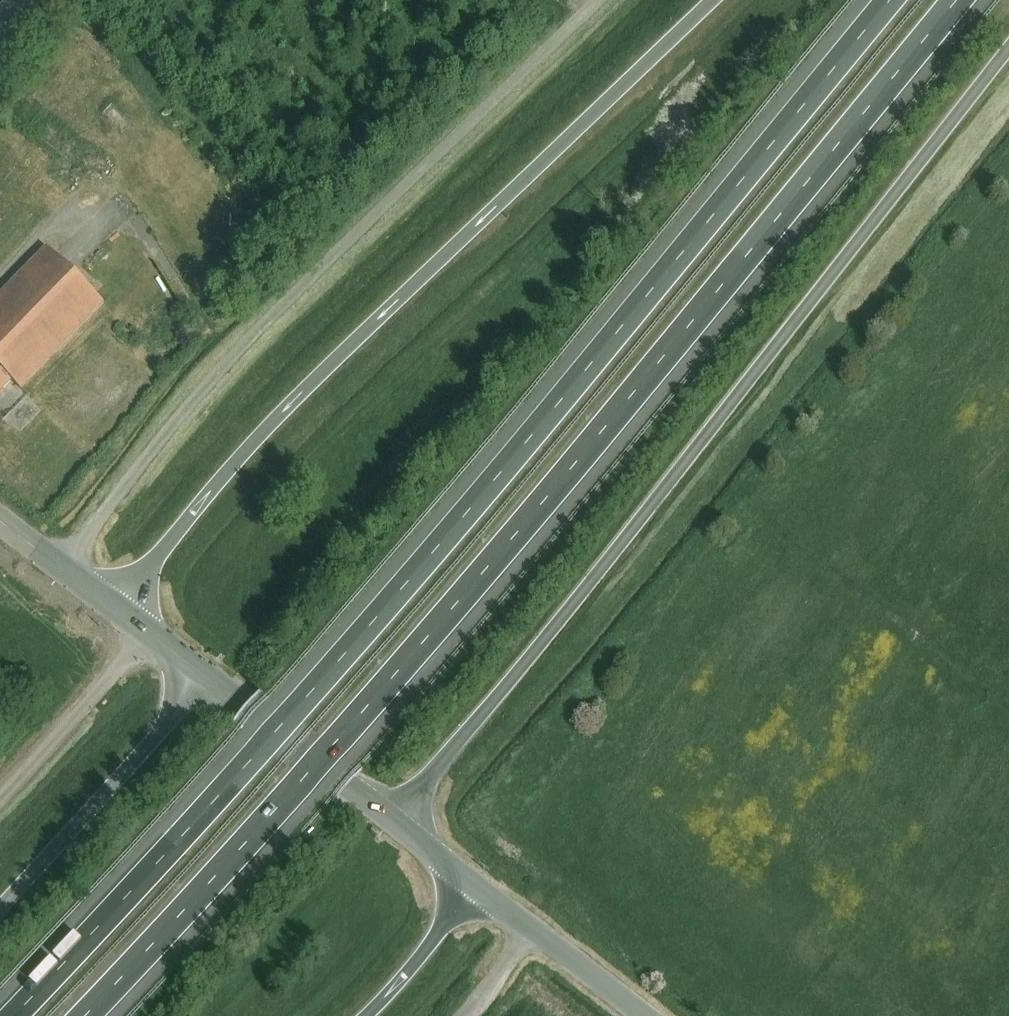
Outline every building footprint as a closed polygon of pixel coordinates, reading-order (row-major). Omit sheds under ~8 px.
[(16,395),(105,305),(50,250),(0,300),(0,395),(7,387),(16,395)]
